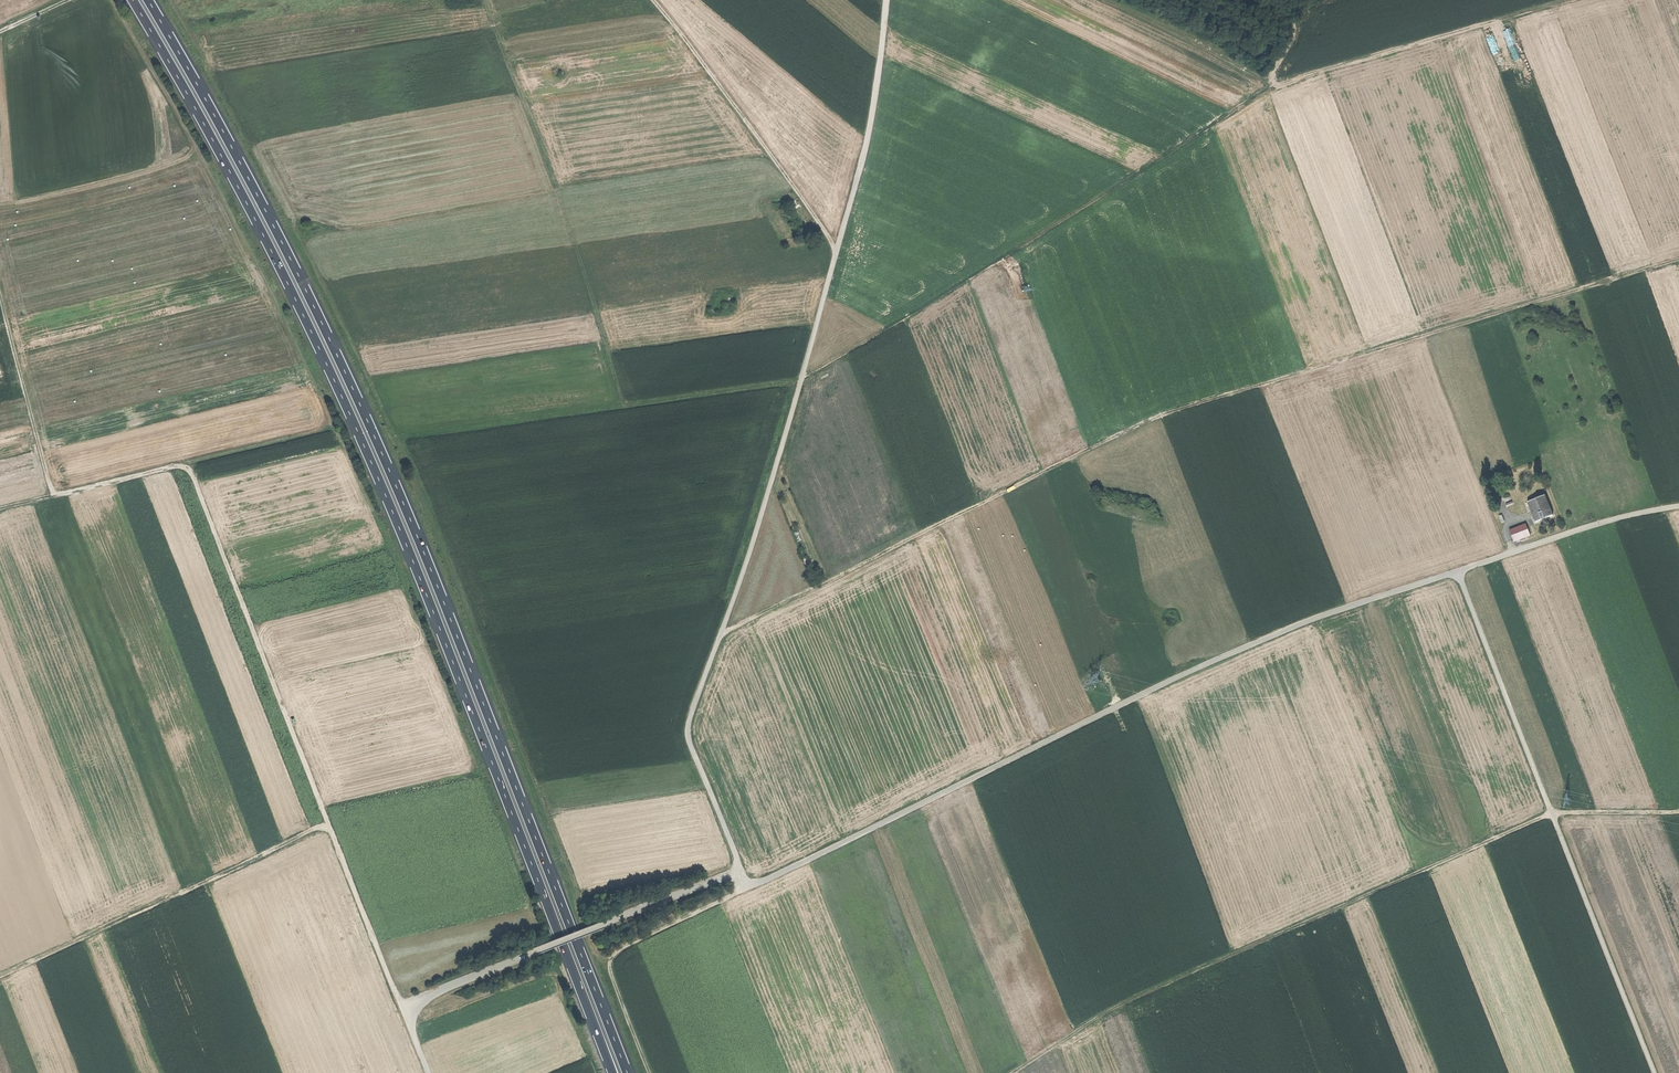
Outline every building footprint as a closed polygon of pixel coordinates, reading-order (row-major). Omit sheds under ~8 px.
[(1545,494),(1526,503),(1535,525),(1554,517),(1545,494)] [(1525,523),(1510,529),(1515,543),(1531,537),(1525,523)]
